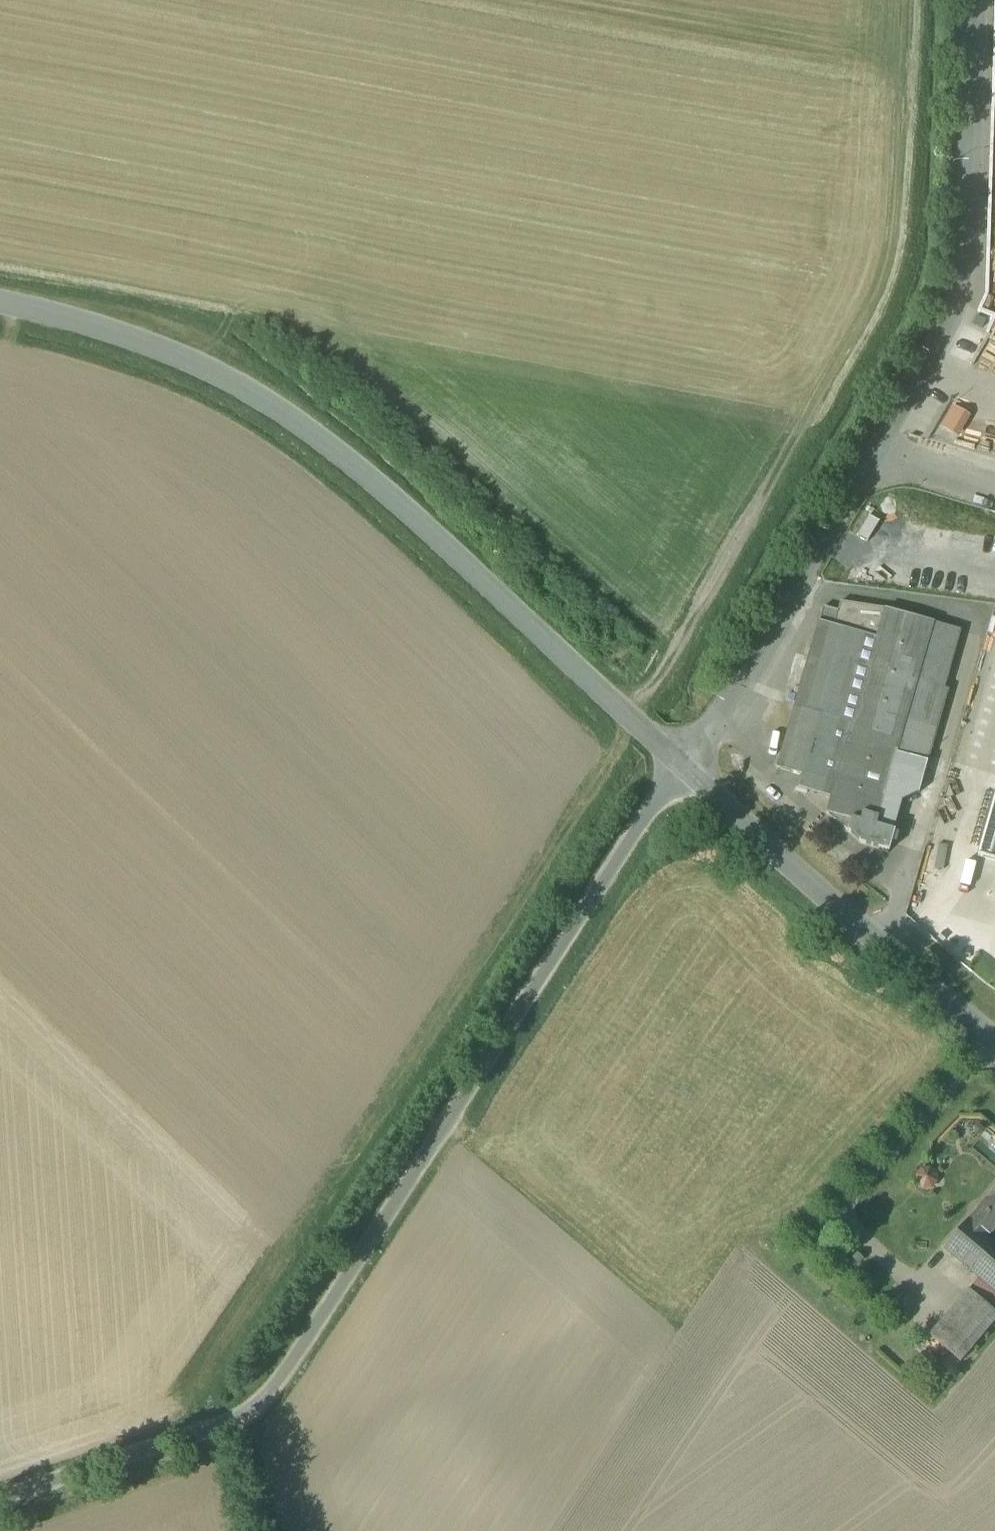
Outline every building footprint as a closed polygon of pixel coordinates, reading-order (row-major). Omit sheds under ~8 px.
[(885,609),(841,603),(838,612),(834,628),(819,624),(778,767),(777,769),(802,776),(798,789),(831,798),(826,813),(848,831),(848,832),(849,832),(860,843),(860,844),(889,852),(895,832),(894,831),(902,801),(923,807),(935,765),(927,763),(948,690),(944,689),(961,631),(885,609)] [(838,612),(823,608),(819,624),(834,628),(838,612)] [(979,856),(978,856),(978,857),(994,862),(994,799),(979,856)] [(910,1182),(919,1193),(936,1181),(927,1169),(910,1182)] [(988,1198),(990,1200),(968,1224),(986,1238),(994,1228),(994,1190),(988,1198)] [(986,1238),(968,1224),(946,1249),(994,1291),(994,1246),(986,1238)] [(930,1336),(960,1362),(994,1321),(994,1313),(969,1291),(930,1336)]
